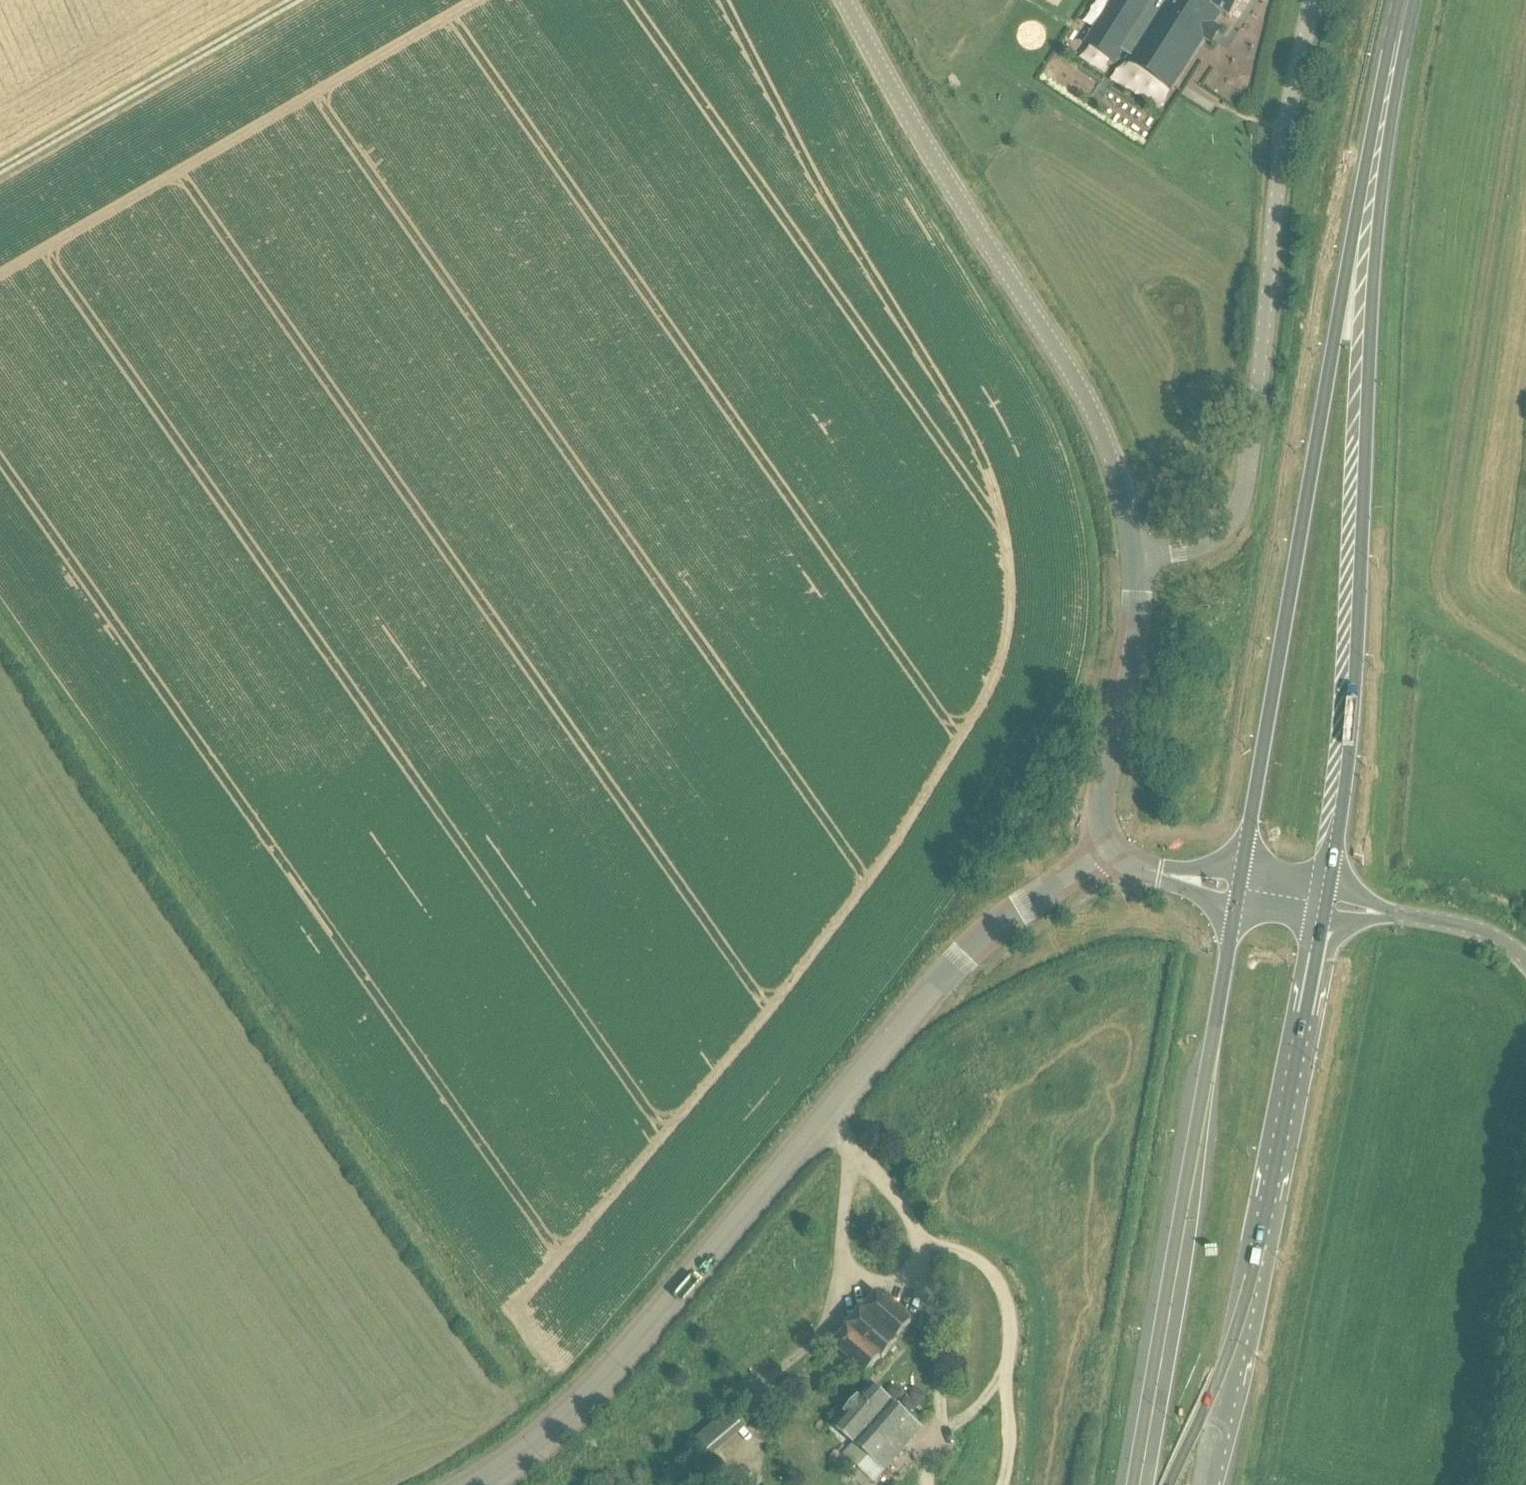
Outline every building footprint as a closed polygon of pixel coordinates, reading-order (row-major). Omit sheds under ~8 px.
[(1172,88),(1205,37),(1211,41),(1218,29),(1213,25),(1220,13),(1231,19),(1243,0),(1114,0),(1091,36),(1172,88)] [(830,1346),(864,1376),(880,1359),(881,1360),(897,1343),(895,1342),(910,1325),(876,1295),(861,1312),(859,1311),(844,1328),(845,1329),(830,1346)] [(836,1429),(855,1444),(844,1456),(875,1483),(920,1431),(872,1388),(860,1401),(859,1400),(847,1414),(848,1415),(836,1429)]
